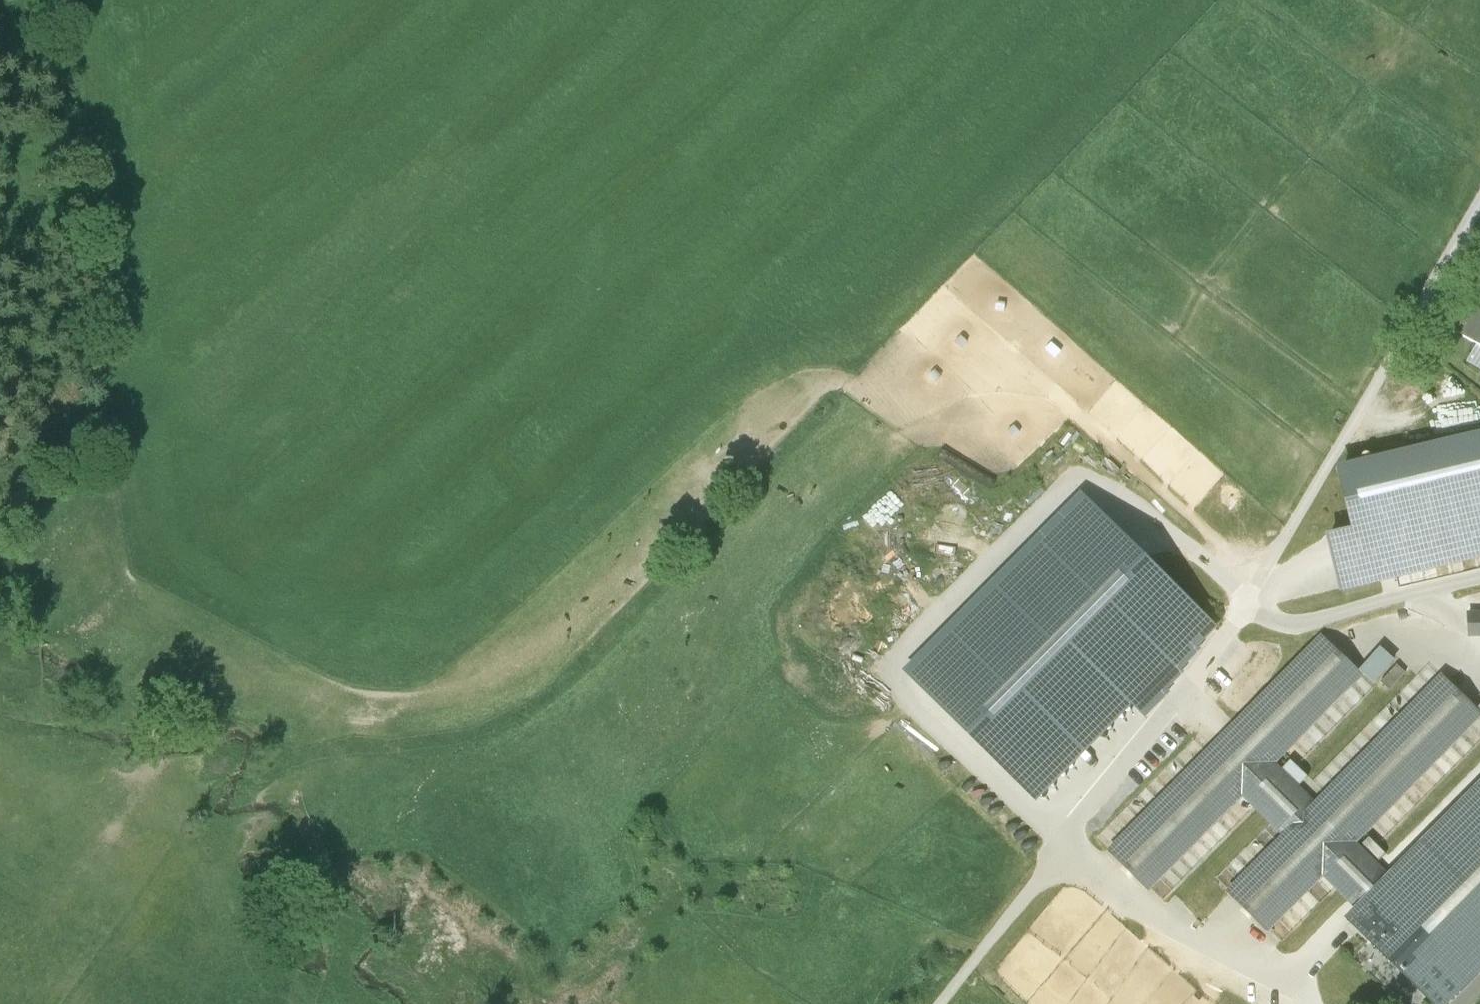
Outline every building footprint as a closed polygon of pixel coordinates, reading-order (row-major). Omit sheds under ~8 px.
[(1468,332),(1479,339),(1479,311),(1468,332)] [(1341,590),(1479,559),(1479,433),(1338,464),(1352,528),(1328,534),(1341,590)] [(909,493),(865,518),(890,561),(934,535),(909,493)] [(1204,622),(1084,503),(912,677),(1032,795),(1146,680),(1169,658),(1204,622)] [(1470,609),(1470,632),(1479,632),(1479,608),(1470,609)] [(1338,653),(1322,637),(1227,733),(1109,853),(1148,891),(1243,794),(1273,764),(1360,675),(1338,653)] [(1184,673),(1169,658),(1146,680),(1161,696),(1184,673)] [(1443,677),(1316,806),(1286,837),(1229,895),(1267,932),(1323,875),(1354,844),(1479,715),(1479,714),(1443,677)] [(1243,794),(1286,837),(1316,806),(1273,764),(1243,794)] [(1390,879),(1359,910),(1349,920),(1434,1003),(1450,1003),(1479,974),(1479,787),(1390,879)] [(1390,879),(1354,844),(1323,875),(1359,910),(1390,879)]
